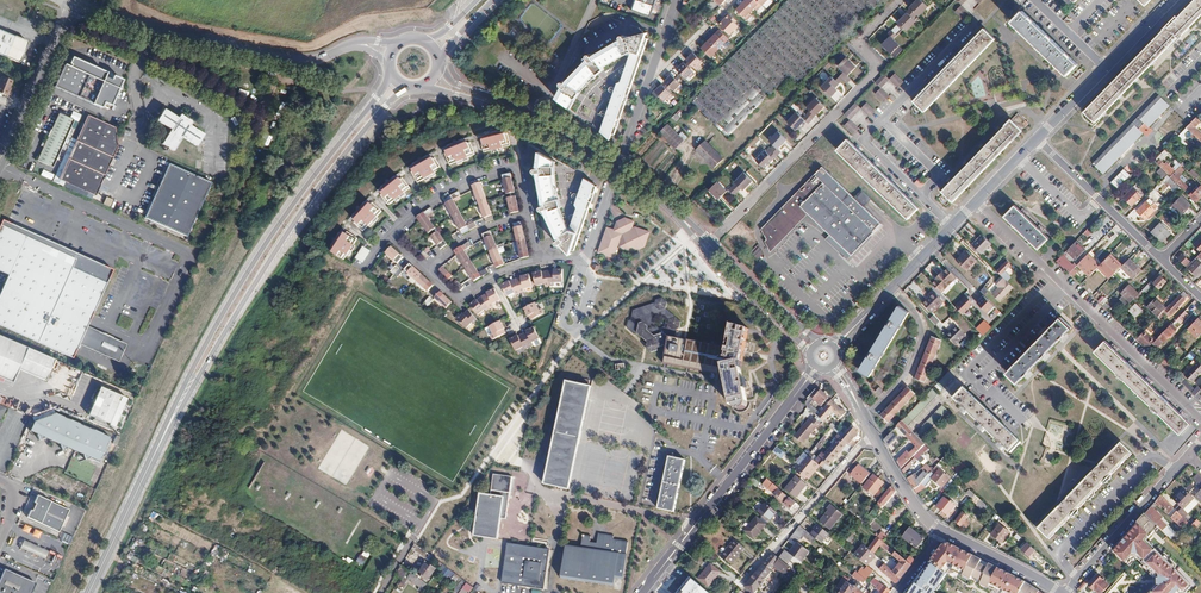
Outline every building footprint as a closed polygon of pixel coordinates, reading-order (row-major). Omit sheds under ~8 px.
[(629,9),(644,14),(644,13),(650,15),(655,0),(632,0),(629,9)] [(690,99),(728,137),(788,76),(798,86),(882,0),(788,0),(690,99)] [(725,0),(711,0),(706,5),(713,12),(725,0)] [(745,5),(754,14),(761,6),(755,0),(747,0),(748,1),(745,5)] [(919,16),(928,7),(921,0),(917,0),(910,8),(917,15),(919,16)] [(1084,112),(1095,122),(1105,112),(1120,97),(1138,78),(1154,62),(1172,44),(1178,37),(1179,38),(1187,30),(1200,15),(1200,0),(1195,0),(1168,27),(1167,26),(1084,112)] [(746,21),(754,14),(745,5),(742,7),(741,6),(736,10),(738,13),(746,21)] [(961,6),(956,11),(964,19),(970,14),(961,6)] [(908,13),(914,18),(917,15),(910,8),(906,12),(908,13)] [(1023,11),(1012,22),(1067,75),(1078,64),(1023,11)] [(723,19),(718,25),(729,35),(730,34),(731,34),(733,33),(733,31),(738,26),(732,21),(734,19),(727,13),(722,18),(723,19)] [(902,26),(904,28),(907,30),(916,21),(914,18),(908,13),(898,22),(902,26)] [(895,33),(897,35),(904,28),(902,26),(895,33)] [(985,28),(914,101),(925,111),(995,38),(985,28)] [(18,61),(20,61),(22,60),(29,42),(29,41),(28,39),(16,34),(15,35),(0,29),(0,53),(18,61)] [(891,30),(888,33),(890,36),(893,39),(897,35),(895,33),(891,30)] [(709,35),(706,39),(717,50),(725,43),(716,33),(711,37),(709,35)] [(562,87),(556,98),(568,107),(575,94),(599,69),(629,52),(631,51),(620,85),(618,84),(600,132),(609,139),(611,133),(614,134),(647,38),(638,35),(625,38),(624,36),(623,35),(622,35),(621,36),(620,36),(620,37),(621,39),(592,56),(591,55),(590,54),(588,54),(587,55),(587,56),(587,57),(588,59),(565,82),(563,81),(561,82),(560,83),(560,84),(561,85),(562,87)] [(900,45),(893,39),(890,36),(882,45),(895,58),(903,50),(899,46),(900,45)] [(717,50),(706,39),(703,42),(705,44),(701,48),(710,57),(717,50)] [(701,62),(690,51),(687,54),(689,56),(685,60),(696,71),(700,66),(699,65),(701,62)] [(841,63),(846,58),(843,54),(838,60),(841,63)] [(846,58),(841,63),(838,66),(844,72),(848,75),(856,67),(846,58)] [(64,70),(55,90),(65,95),(102,113),(104,108),(112,111),(123,85),(92,71),(91,70),(72,62),(69,72),(64,70)] [(679,66),(677,64),(674,67),(685,78),(688,76),(689,78),(694,73),(682,62),(679,66)] [(1073,74),(1076,79),(1083,74),(1080,69),(1073,74)] [(876,82),(881,87),(893,76),(887,70),(876,82)] [(898,70),(893,76),(901,84),(907,78),(898,70)] [(836,80),(832,76),(821,87),(831,96),(838,90),(835,87),(839,84),(844,79),(848,82),(851,79),(848,75),(844,72),(836,80)] [(680,84),(668,73),(665,76),(667,78),(663,82),(674,93),(679,88),(677,87),(680,84)] [(0,84),(0,91),(8,94),(14,80),(4,75),(0,84)] [(661,84),(657,87),(655,86),(652,89),(663,101),(666,98),(667,100),(672,95),(661,84)] [(890,96),(881,87),(876,93),(884,101),(890,96)] [(1148,127),(1169,105),(1159,95),(1093,163),(1103,173),(1143,133),(1139,129),(1144,123),(1148,127)] [(810,110),(815,115),(825,106),(816,97),(807,107),(810,110)] [(867,102),(861,108),(870,116),(875,111),(867,102)] [(844,114),(850,120),(861,108),(855,103),(844,114)] [(185,105),(181,111),(193,119),(197,113),(185,105)] [(193,119),(181,111),(178,115),(164,106),(157,117),(171,126),(162,141),(174,148),(183,134),(197,143),(205,131),(191,122),(193,119)] [(75,116),(61,109),(40,156),(55,163),(75,116)] [(810,110),(807,114),(812,119),(815,115),(810,110)] [(116,123),(89,111),(60,175),(96,191),(107,168),(111,160),(112,157),(118,145),(116,123)] [(800,125),(805,120),(803,117),(797,112),(787,122),(797,131),(801,127),(800,125)] [(805,120),(808,124),(812,119),(807,114),(803,117),(805,120)] [(1200,141),(1200,134),(1194,127),(1200,121),(1197,117),(1189,124),(1186,127),(1200,141)] [(1022,130),(1012,119),(999,132),(981,151),(967,166),(952,181),(943,191),(954,201),(1022,130)] [(858,128),(850,120),(844,126),(853,134),(858,128)] [(668,124),(660,132),(676,148),(687,137),(686,137),(690,134),(680,123),(677,126),(682,132),(679,135),(668,124)] [(860,127),(854,134),(857,137),(863,131),(860,127)] [(479,140),(482,153),(495,149),(509,146),(506,133),(504,134),(504,135),(501,136),(500,129),(491,132),(483,133),(485,140),(482,140),(482,139),(479,140)] [(772,150),(777,155),(781,151),(778,148),(787,139),(778,131),(769,140),(774,145),(770,149),(772,150)] [(848,139),(838,150),(909,218),(919,208),(848,139)] [(443,154),(448,166),(461,161),(474,155),(469,143),(466,144),(467,146),(464,146),(462,140),(453,144),(446,147),(448,153),(446,154),(445,153),(443,154)] [(705,140),(696,149),(714,167),(724,158),(705,140)] [(1162,161),(1169,153),(1166,149),(1154,160),(1170,176),(1174,173),(1162,161)] [(764,168),(777,155),(772,150),(769,153),(765,150),(756,160),(764,168)] [(551,160),(536,151),(536,167),(534,167),(532,168),(531,169),(531,170),(531,171),(532,172),(533,172),(535,172),(542,205),(541,205),(540,206),(539,207),(539,208),(539,209),(540,210),(541,211),(543,210),(557,241),(556,242),(556,243),(556,244),(557,245),(558,245),(558,246),(561,245),(563,249),(575,252),(575,251),(588,209),(596,186),(593,185),(593,184),(584,178),(575,205),(577,206),(569,231),(565,229),(566,225),(565,224),(565,222),(562,221),(563,218),(560,217),(553,185),(551,160)] [(410,173),(417,184),(441,169),(434,158),(432,159),(433,160),(430,162),(427,157),(412,166),(415,171),(413,172),(413,171),(410,173)] [(171,159),(170,163),(149,209),(148,213),(190,231),(214,178),(171,159)] [(149,209),(170,163),(167,161),(146,208),(149,209)] [(871,199),(862,190),(854,197),(823,166),(815,174),(762,228),(767,239),(765,241),(769,248),(805,210),(852,255),(882,224),(864,206),(871,199)] [(1174,173),(1170,176),(1182,187),(1182,188),(1185,191),(1189,195),(1193,191),(1185,183),(1188,180),(1182,175),(1185,170),(1181,166),(1180,166),(1176,171),(1174,173)] [(1124,168),(1111,182),(1118,188),(1131,175),(1124,168)] [(1167,174),(1160,168),(1157,171),(1162,176),(1161,178),(1163,179),(1167,174)] [(1192,169),(1190,172),(1196,179),(1199,175),(1192,169)] [(736,183),(741,188),(743,190),(753,180),(745,172),(735,182),(736,183)] [(510,174),(502,176),(506,195),(514,193),(510,174)] [(1182,188),(1170,177),(1167,174),(1163,179),(1162,180),(1165,183),(1167,182),(1169,185),(1177,192),(1182,188)] [(379,196),(387,206),(398,197),(409,189),(401,178),(399,180),(400,181),(398,183),(394,178),(380,189),(384,194),(382,195),(382,194),(379,196)] [(919,188),(923,184),(918,179),(914,183),(919,188)] [(718,181),(709,190),(719,199),(727,191),(718,181)] [(1134,181),(1124,191),(1127,194),(1137,183),(1134,181)] [(472,186),(479,205),(486,202),(479,183),(472,186)] [(736,183),(733,186),(738,192),(741,188),(736,183)] [(1141,187),(1137,183),(1127,194),(1123,197),(1132,206),(1135,202),(1137,203),(1139,201),(1138,199),(1142,195),(1137,190),(1141,187)] [(738,192),(733,186),(729,190),(734,195),(738,192)] [(1191,196),(1197,201),(1200,197),(1200,186),(1194,192),(1191,196)] [(458,192),(450,196),(452,200),(453,200),(459,197),(460,196),(458,192)] [(450,196),(443,200),(452,218),(460,214),(452,200),(450,196)] [(1181,196),(1172,206),(1176,209),(1182,215),(1191,205),(1181,196)] [(507,199),(511,214),(519,212),(515,197),(507,199)] [(1152,213),(1154,214),(1157,211),(1155,209),(1158,206),(1149,198),(1137,210),(1146,219),(1148,217),(1152,213)] [(1012,200),(1001,211),(1036,243),(1046,233),(1012,200)] [(493,220),(486,202),(479,205),(485,223),(493,220)] [(353,223),(363,233),(372,222),(381,212),(372,203),(370,204),(371,205),(369,207),(364,203),(353,216),(357,220),(356,222),(355,221),(353,223)] [(416,218),(428,234),(435,229),(423,213),(416,218)] [(460,214),(452,218),(462,235),(469,231),(460,214)] [(5,216),(3,221),(88,259),(85,266),(119,282),(125,269),(25,225),(5,216)] [(618,246),(631,251),(645,245),(649,232),(635,227),(632,229),(631,229),(634,222),(624,218),(624,221),(621,222),(619,223),(616,222),(613,230),(606,228),(598,251),(614,257),(618,246)] [(3,221),(0,229),(0,267),(12,272),(4,289),(12,292),(0,320),(86,357),(100,324),(119,282),(85,266),(88,259),(3,221)] [(521,222),(513,224),(517,241),(525,240),(521,222)] [(1161,224),(1153,232),(1162,241),(1170,233),(1161,224)] [(1084,233),(1088,237),(1092,232),(1087,229),(1084,233)] [(331,254),(340,259),(343,255),(346,257),(359,238),(347,230),(346,232),(347,233),(345,235),(340,231),(335,238),(331,244),(333,245),(331,254)] [(431,237),(440,250),(447,245),(437,232),(431,237)] [(497,249),(490,232),(482,235),(490,252),(497,249)] [(982,234),(972,245),(981,254),(991,243),(982,234)] [(529,257),(525,240),(517,241),(521,259),(529,257)] [(1085,250),(1076,241),(1067,251),(1075,260),(1085,250)] [(1115,249),(1120,253),(1127,245),(1123,241),(1115,249)] [(468,242),(461,247),(464,251),(471,247),(468,242)] [(972,245),(971,246),(980,255),(981,254),(972,245)] [(759,260),(765,253),(757,246),(751,252),(759,260)] [(454,252),(464,267),(471,262),(464,251),(461,247),(454,252)] [(391,248),(385,254),(397,264),(403,258),(391,248)] [(504,265),(497,249),(490,252),(497,269),(504,265)] [(977,260),(966,250),(956,261),(967,270),(977,260)] [(356,260),(362,264),(368,254),(362,251),(356,260)] [(420,255),(426,260),(429,257),(423,252),(420,255)] [(1197,257),(1187,267),(1197,276),(1200,273),(1200,274),(1200,263),(1199,261),(1200,260),(1200,253),(1197,257)] [(1088,254),(1077,265),(1089,276),(1097,267),(1098,267),(1091,260),(1092,258),(1088,254)] [(1122,265),(1110,254),(1109,255),(1121,267),(1122,265)] [(1178,258),(1186,265),(1190,261),(1182,254),(1178,258)] [(1113,275),(1120,267),(1121,267),(1109,255),(1099,265),(1099,266),(1111,277),(1113,275)] [(1056,261),(1069,273),(1074,268),(1061,256),(1056,261)] [(1091,260),(1098,267),(1099,266),(1099,265),(1092,258),(1091,260)] [(1139,267),(1129,258),(1122,265),(1121,267),(1120,267),(1130,276),(1139,267)] [(1007,260),(996,271),(1003,278),(1007,282),(1011,277),(1005,271),(1011,264),(1007,260)] [(464,267),(474,282),(481,278),(478,274),(471,262),(464,267)] [(421,275),(409,264),(404,270),(416,281),(421,275)] [(393,275),(399,269),(395,266),(390,272),(393,275)] [(443,266),(438,270),(448,280),(452,276),(443,266)] [(1111,277),(1099,266),(1098,267),(1097,267),(1109,279),(1111,277)] [(402,272),(399,269),(393,275),(396,278),(402,272)] [(932,284),(941,293),(956,277),(947,269),(943,273),(942,272),(935,278),(937,280),(932,284)] [(481,278),(488,273),(486,270),(478,274),(481,278)] [(553,270),(553,271),(553,275),(548,275),(549,286),(554,286),(554,283),(563,282),(562,270),(553,270)] [(542,276),(542,273),(541,272),(532,274),(536,286),(544,284),(545,287),(549,286),(548,275),(542,276)] [(1161,275),(1159,273),(1139,293),(1135,298),(1138,301),(1150,288),(1149,287),(1153,283),(1154,284),(1157,287),(1159,289),(1167,281),(1161,275)] [(433,286),(421,275),(416,281),(427,292),(433,286)] [(516,283),(520,293),(525,292),(524,289),(532,287),(529,275),(520,277),(520,278),(521,281),(516,283)] [(1007,282),(1003,278),(996,285),(999,287),(992,294),(999,301),(1013,287),(1007,282)] [(501,286),(507,297),(515,293),(516,295),(520,293),(516,283),(511,285),(509,282),(509,281),(501,286)] [(454,286),(461,292),(463,289),(457,283),(454,286)] [(1123,295),(1130,302),(1135,298),(1139,293),(1130,284),(1121,293),(1123,295)] [(0,320),(12,292),(4,289),(0,298),(0,319),(0,320)] [(493,304),(500,300),(494,289),(487,293),(487,294),(489,297),(483,300),(490,309),(494,307),(493,304)] [(1099,290),(1096,292),(1101,298),(1104,295),(1099,290)] [(1188,295),(1184,291),(1166,309),(1171,314),(1175,310),(1186,299),(1185,298),(1188,295)] [(452,303),(440,292),(434,298),(446,310),(452,303)] [(926,299),(922,303),(931,312),(943,301),(935,293),(927,300),(926,299)] [(955,306),(962,314),(973,303),(966,295),(955,306)] [(991,303),(984,295),(977,302),(982,308),(984,306),(986,308),(991,303)] [(1130,302),(1123,295),(1119,299),(1127,306),(1130,302)] [(428,307),(434,300),(430,296),(424,303),(428,307)] [(1166,308),(1156,297),(1147,306),(1158,316),(1166,308)] [(676,330),(679,328),(681,322),(666,309),(667,302),(662,298),(656,300),(655,303),(633,310),(632,317),(632,320),(628,321),(627,328),(634,334),(638,333),(647,343),(646,349),(651,353),(658,351),(658,348),(664,346),(667,348),(664,361),(717,372),(725,373),(731,404),(747,401),(744,389),(738,361),(741,361),(743,353),(747,329),(732,326),(728,348),(685,339),(675,337),(676,330)] [(486,312),(490,309),(483,300),(479,304),(477,301),(476,300),(469,306),(478,316),(484,310),(486,312)] [(532,315),(534,319),(544,313),(542,309),(539,311),(535,303),(524,309),(528,317),(529,317),(532,315)] [(1129,311),(1136,317),(1143,311),(1136,304),(1129,311)] [(899,306),(859,370),(870,376),(909,312),(899,306)] [(466,317),(463,314),(457,321),(466,329),(472,323),(474,325),(478,321),(470,313),(466,317)] [(936,325),(940,321),(934,314),(929,318),(936,325)] [(1072,327),(1061,317),(1007,372),(1018,383),(1072,327)] [(1183,320),(1181,317),(1175,323),(1178,325),(1183,320)] [(1199,318),(1188,328),(1198,337),(1200,334),(1200,320),(1199,318)] [(492,340),(502,335),(500,331),(504,329),(501,321),(489,327),(493,335),(490,336),(492,340)] [(984,321),(976,328),(979,331),(986,324),(984,321)] [(979,332),(983,336),(990,328),(987,324),(979,332)] [(1172,324),(1159,337),(1161,339),(1164,342),(1177,329),(1172,324)] [(957,326),(946,336),(955,346),(966,335),(957,326)] [(1135,334),(1128,327),(1126,328),(1133,336),(1135,334)] [(526,331),(526,333),(528,336),(524,338),(529,348),(533,345),(532,343),(539,339),(534,328),(526,331)] [(15,379),(21,365),(30,344),(0,331),(0,373),(15,379)] [(1143,332),(1137,338),(1143,343),(1148,348),(1152,343),(1154,341),(1150,337),(1149,338),(1143,332)] [(520,340),(518,336),(510,340),(516,351),(523,347),(525,350),(529,348),(524,338),(520,340)] [(941,341),(932,337),(915,379),(924,383),(941,341)] [(1190,423),(1105,341),(1095,351),(1180,434),(1190,423)] [(57,356),(30,344),(21,365),(48,377),(57,356)] [(969,346),(961,353),(964,356),(971,348),(969,346)] [(1190,353),(1198,361),(1200,359),(1191,351),(1190,353)] [(1177,364),(1164,353),(1158,359),(1171,370),(1177,364)] [(1198,361),(1185,375),(1192,382),(1200,373),(1200,364),(1198,361)] [(943,378),(935,386),(941,392),(957,375),(951,369),(943,378)] [(1179,380),(1190,391),(1193,389),(1182,378),(1179,380)] [(566,381),(554,436),(549,462),(544,484),(569,490),(580,441),(591,386),(566,381)] [(112,420),(124,392),(103,383),(99,393),(105,396),(102,404),(95,401),(91,411),(112,420)] [(1200,390),(1200,389),(1198,386),(1192,392),(1196,395),(1200,390)] [(884,392),(879,387),(875,391),(880,396),(884,392)] [(915,394),(908,387),(881,416),(888,423),(915,394)] [(818,388),(804,404),(806,406),(818,416),(820,413),(810,404),(814,400),(821,406),(829,398),(827,396),(824,393),(818,388)] [(938,395),(932,389),(922,400),(902,421),(908,427),(938,395)] [(966,389),(955,400),(1011,453),(1021,442),(966,389)] [(833,399),(820,413),(818,416),(820,418),(822,417),(825,420),(833,412),(838,417),(839,415),(842,418),(845,414),(846,415),(847,413),(843,408),(842,410),(834,403),(836,401),(833,399)] [(0,400),(0,415),(3,416),(5,417),(10,405),(0,400)] [(942,405),(915,434),(920,440),(948,411),(942,405)] [(37,418),(32,427),(40,431),(42,436),(48,434),(63,441),(65,447),(70,444),(85,451),(87,457),(93,454),(101,458),(112,434),(57,410),(37,418)] [(809,420),(795,437),(802,444),(817,427),(819,429),(822,425),(813,417),(810,421),(809,420)] [(828,422),(827,424),(831,428),(834,431),(837,428),(829,421),(828,422)] [(896,427),(908,439),(914,433),(908,427),(902,421),(896,427)] [(837,428),(834,431),(839,435),(848,443),(849,444),(852,441),(859,432),(855,429),(847,437),(837,428)] [(361,459),(369,446),(342,429),(338,436),(346,440),(344,444),(350,447),(348,451),(361,459)] [(898,437),(892,431),(885,439),(888,446),(898,437)] [(907,451),(897,461),(899,465),(901,469),(925,445),(920,440),(915,434),(914,433),(908,439),(916,446),(909,453),(907,451)] [(829,450),(821,460),(829,466),(837,456),(837,457),(846,446),(848,443),(839,435),(836,438),(838,440),(829,450)] [(826,441),(822,438),(819,442),(816,446),(820,449),(826,441)] [(1122,443),(1039,529),(1049,540),(1132,454),(1122,443)] [(929,449),(925,445),(901,469),(903,472),(904,473),(929,449)] [(777,447),(772,452),(782,459),(786,453),(777,447)] [(1050,462),(1054,452),(1048,450),(1044,460),(1050,462)] [(819,465),(809,456),(797,470),(798,470),(806,477),(814,468),(815,469),(819,465)] [(685,460),(670,457),(658,508),(674,512),(685,460)] [(945,457),(941,461),(945,466),(950,462),(945,457)] [(926,487),(929,483),(932,479),(934,481),(942,488),(950,478),(939,470),(935,475),(933,473),(939,466),(937,464),(929,474),(919,486),(918,486),(918,487),(914,490),(917,494),(926,487)] [(952,473),(957,478),(966,468),(961,464),(957,468),(952,473)] [(862,484),(870,474),(858,465),(851,475),(862,484)] [(806,477),(807,478),(808,479),(815,469),(814,468),(806,477)] [(915,473),(907,479),(909,481),(914,490),(918,487),(918,486),(919,486),(929,474),(928,472),(926,473),(922,469),(916,474),(915,473)] [(796,472),(806,480),(807,478),(806,477),(798,470),(796,472)] [(490,495),(480,493),(473,536),(497,539),(501,518),(506,519),(512,477),(493,473),(490,495)] [(884,483),(874,475),(864,488),(874,496),(884,483)] [(807,485),(797,476),(786,489),(796,498),(807,485)] [(750,482),(756,487),(760,483),(753,478),(750,482)] [(778,488),(768,480),(763,485),(784,502),(788,497),(778,489),(778,488)] [(1195,488),(1191,484),(1186,489),(1190,493),(1195,488)] [(975,495),(966,486),(964,488),(967,492),(966,493),(972,499),(975,495)] [(896,491),(891,487),(881,499),(887,503),(896,491)] [(1194,499),(1184,489),(1173,499),(1181,507),(1177,512),(1184,519),(1189,514),(1184,509),(1194,499)] [(71,507),(39,492),(35,500),(37,501),(34,508),(31,507),(28,514),(61,529),(71,507)] [(972,499),(971,500),(977,505),(981,500),(975,495),(972,499)] [(1174,509),(1161,495),(1156,502),(1160,506),(1161,505),(1169,513),(1174,509)] [(791,510),(797,503),(790,497),(784,504),(791,510)] [(948,515),(953,509),(956,506),(945,497),(937,507),(948,516),(948,515)] [(981,500),(977,505),(976,505),(983,511),(988,507),(981,500)] [(772,515),(774,516),(777,513),(766,503),(757,513),(767,521),(772,515)] [(842,514),(831,505),(827,509),(829,511),(820,522),(830,530),(842,514)] [(1163,518),(1151,507),(1148,510),(1145,514),(1158,527),(1163,531),(1167,526),(1161,520),(1163,518)] [(968,517),(963,512),(955,522),(961,527),(963,524),(967,527),(970,523),(966,520),(968,517)] [(1184,519),(1177,512),(1171,517),(1183,529),(1188,523),(1184,519)] [(1185,592),(1194,581),(1147,540),(1158,527),(1145,514),(1113,550),(1129,566),(1135,560),(1141,562),(1159,579),(1159,586),(1152,592),(1177,592),(1181,589),(1185,592)] [(766,525),(757,517),(745,531),(754,538),(766,525)] [(992,528),(996,520),(992,518),(988,525),(992,528)] [(1191,526),(1194,530),(1200,523),(1200,522),(1198,519),(1191,526)] [(1010,532),(999,524),(991,535),(1002,543),(1010,532)] [(811,535),(816,539),(821,543),(829,534),(817,525),(814,528),(815,529),(811,535)] [(801,526),(791,538),(797,542),(797,543),(799,540),(800,541),(804,537),(812,544),(816,539),(811,535),(801,526)] [(1167,526),(1163,531),(1172,541),(1177,536),(1167,526)] [(924,539),(910,528),(903,537),(917,548),(924,539)] [(66,531),(63,538),(73,542),(76,535),(66,531)] [(883,540),(887,536),(882,532),(878,536),(883,540)] [(566,545),(561,575),(614,584),(615,576),(623,577),(627,554),(626,554),(628,542),(613,540),(614,536),(598,534),(597,543),(594,543),(590,542),(591,536),(583,535),(581,548),(566,545)] [(27,537),(22,547),(54,562),(59,553),(27,537)] [(882,542),(877,537),(868,549),(873,554),(880,545),(882,542)] [(744,548),(735,540),(728,548),(729,549),(722,556),(731,564),(744,548)] [(892,550),(882,542),(880,545),(893,556),(896,552),(892,550)] [(550,550),(508,543),(502,583),(544,589),(550,550)] [(789,553),(794,557),(802,562),(810,551),(798,543),(793,550),(792,549),(789,553)] [(1034,591),(953,543),(944,544),(908,592),(936,592),(952,573),(991,592),(1032,592),(1034,591)] [(415,544),(412,548),(426,558),(427,556),(429,554),(416,545),(415,544)] [(1036,550),(1028,544),(1022,550),(1029,558),(1036,550)] [(873,554),(868,549),(864,545),(855,555),(866,565),(870,561),(871,562),(876,556),(873,554)] [(365,547),(357,562),(363,566),(371,551),(365,547)] [(779,558),(780,559),(787,565),(791,561),(794,557),(789,553),(785,550),(779,558)] [(906,561),(896,552),(893,556),(901,562),(893,572),(901,579),(911,565),(906,561)] [(757,572),(765,580),(772,572),(770,570),(774,566),(780,559),(779,558),(773,553),(757,572)] [(443,565),(429,554),(427,556),(442,567),(443,565)] [(910,556),(906,561),(911,565),(915,560),(910,556)] [(794,557),(791,561),(798,567),(802,562),(794,557)] [(780,559),(774,566),(781,572),(787,565),(780,559)] [(436,569),(427,563),(423,569),(419,574),(427,580),(436,569)] [(901,579),(893,572),(885,564),(880,570),(897,584),(901,579)] [(38,580),(6,565),(0,579),(0,590),(7,592),(32,592),(38,580)] [(442,567),(440,569),(443,571),(441,574),(447,578),(449,575),(452,577),(455,574),(443,565),(442,567)] [(706,572),(705,572),(699,579),(708,586),(720,572),(712,565),(706,572)] [(787,565),(781,572),(790,579),(796,572),(787,565)] [(402,566),(396,575),(400,579),(403,580),(409,571),(409,570),(402,566)] [(861,568),(858,573),(862,577),(866,580),(873,571),(868,566),(864,571),(861,568)] [(409,571),(403,580),(400,585),(402,587),(408,579),(407,578),(411,573),(409,571)] [(858,573),(856,571),(852,576),(859,581),(862,577),(858,573)] [(744,587),(752,592),(756,592),(758,591),(757,589),(765,580),(757,572),(744,587)] [(408,579),(419,587),(418,590),(422,592),(424,591),(428,585),(411,573),(407,578),(408,579)] [(428,585),(424,591),(427,592),(430,592),(432,590),(430,589),(439,577),(436,575),(428,585)] [(1097,592),(1102,592),(1110,585),(1098,575),(1089,585),(1097,592)] [(441,579),(439,577),(430,589),(432,590),(441,579)] [(459,577),(456,581),(460,584),(453,592),(454,592),(460,592),(467,583),(459,577)] [(690,577),(677,592),(709,592),(690,577)] [(879,592),(890,592),(891,591),(875,579),(871,584),(874,586),(879,592)] [(460,592),(466,592),(467,592),(467,591),(471,586),(467,583),(460,592)] [(842,591),(845,592),(852,592),(855,589),(847,583),(842,591)] [(858,585),(855,589),(852,592),(871,592),(867,591),(858,585)]
